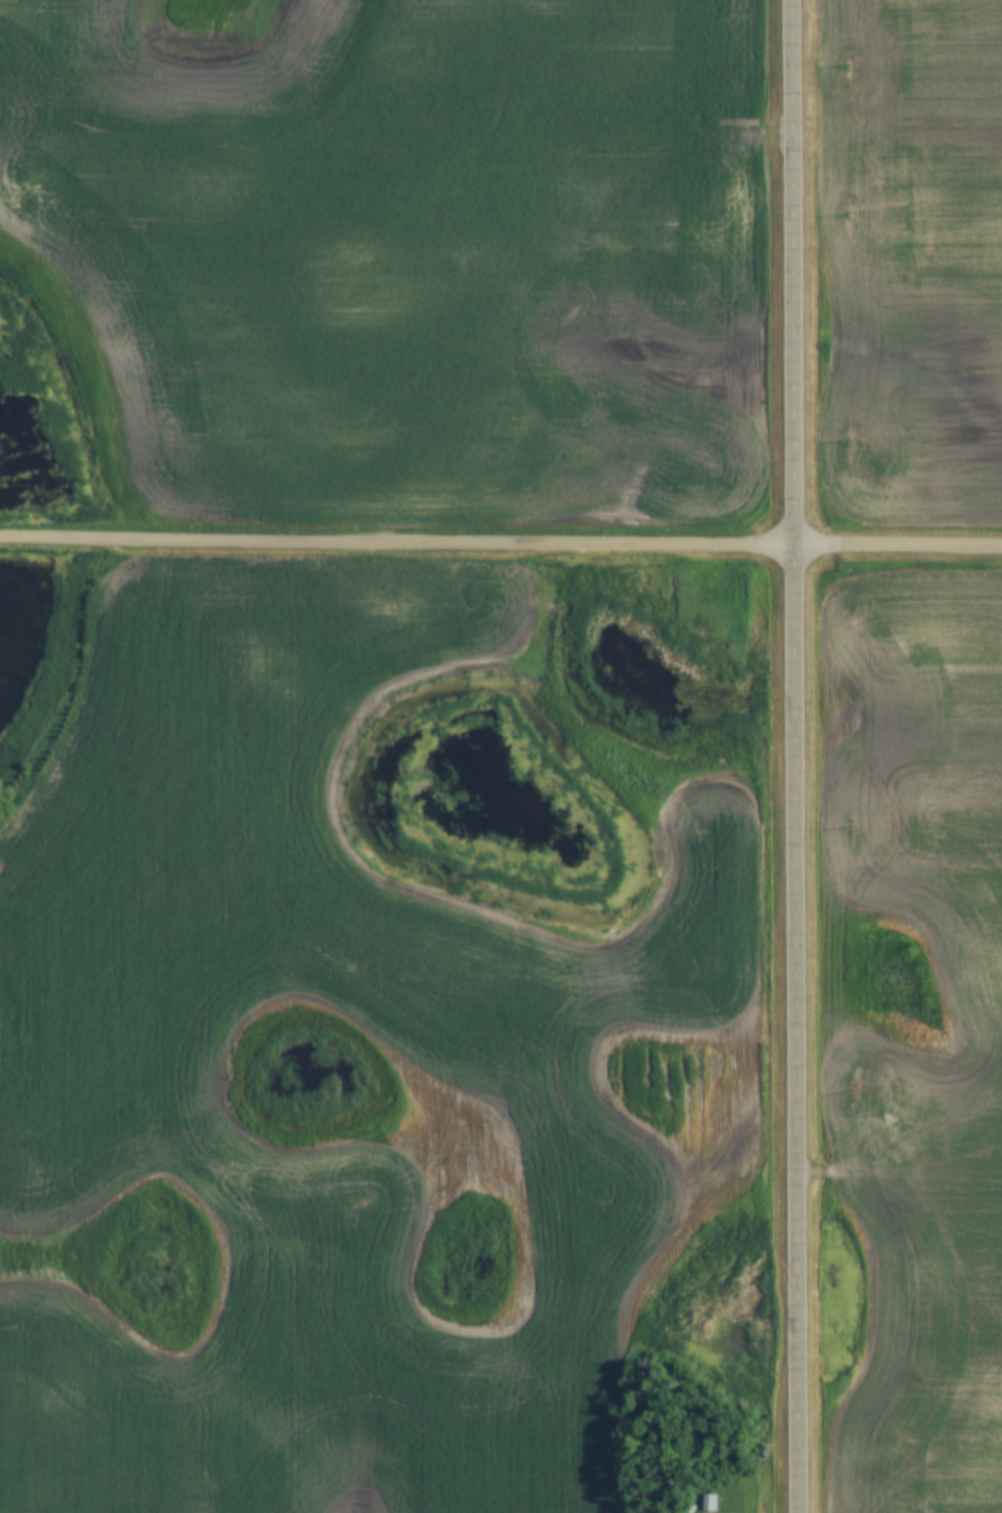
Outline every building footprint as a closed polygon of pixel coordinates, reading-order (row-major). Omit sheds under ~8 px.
[(720,1494),(706,1494),(706,1511),(720,1511),(720,1494)]
